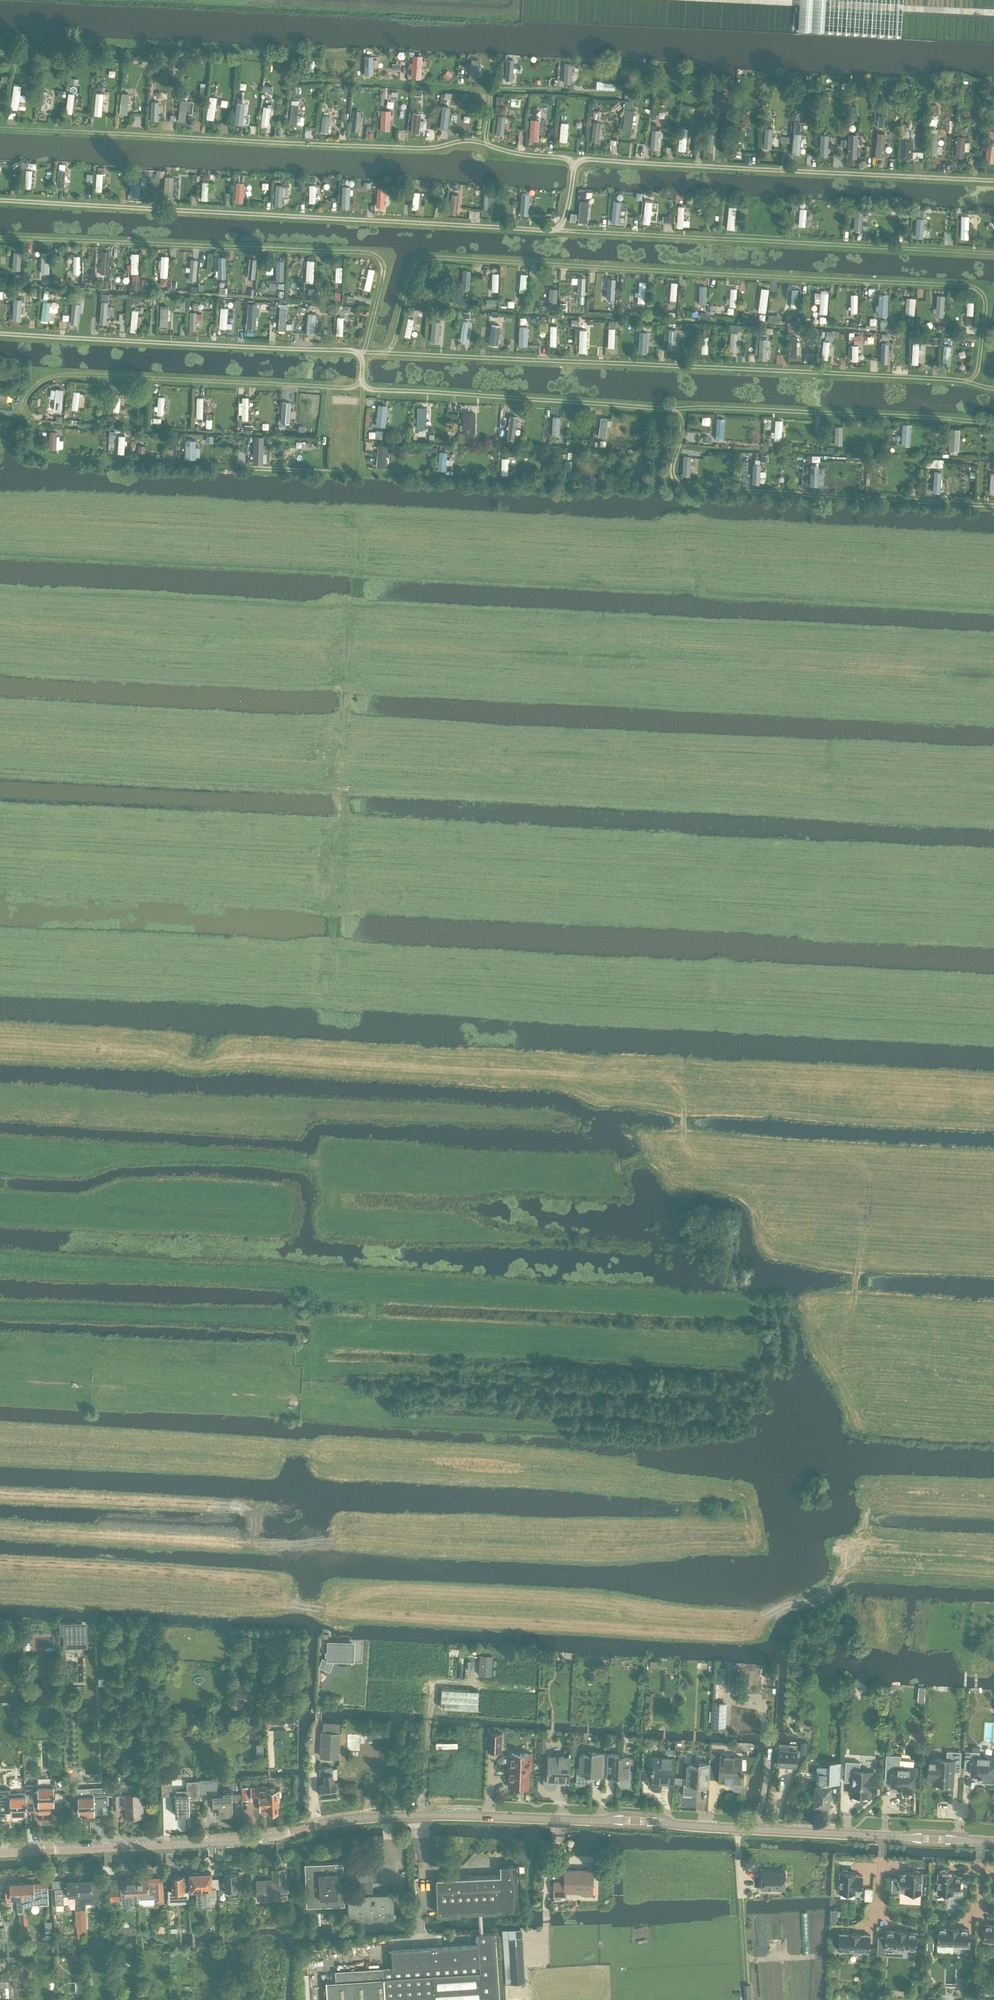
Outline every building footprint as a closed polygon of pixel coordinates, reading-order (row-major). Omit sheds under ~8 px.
[(413,56),(412,80),(420,80),(421,56),(413,56)] [(476,82),(480,61),(472,59),(468,81),(476,82)] [(573,64),(565,64),(564,84),(571,85),(573,64)] [(453,75),(448,70),(443,76),(448,81),(453,75)] [(71,77),(70,84),(77,85),(78,78),(71,77)] [(14,85),(11,106),(18,107),(21,86),(14,85)] [(40,89),(37,111),(44,112),(47,90),(40,89)] [(69,92),(66,112),(72,113),(75,93),(69,92)] [(96,92),(94,114),(101,115),(103,93),(96,92)] [(122,92),(120,113),(127,114),(129,94),(129,93),(122,92)] [(210,97),(207,120),(214,120),(217,98),(210,97)] [(550,97),(545,101),(549,107),(555,102),(550,97)] [(181,98),(178,120),(185,121),(188,101),(188,99),(181,98)] [(618,101),(613,105),(618,110),(623,106),(618,101)] [(238,103),(235,124),(242,125),(245,104),(238,103)] [(292,104),(289,125),(290,125),(296,126),(298,105),(292,104)] [(931,104),(930,114),(938,115),(939,105),(931,104)] [(443,107),(440,127),(447,128),(450,107),(443,107)] [(382,110),(381,130),(389,131),(390,111),(382,110)] [(634,111),(626,110),(623,130),(631,131),(634,111)] [(354,111),(352,131),(359,132),(361,112),(354,111)] [(414,114),(412,134),(419,134),(421,114),(414,114)] [(323,115),(321,133),(328,134),(330,116),(323,115)] [(499,116),(496,136),(502,137),(505,117),(499,116)] [(531,119),(530,142),(538,143),(539,120),(531,119)] [(592,142),(592,143),(597,144),(600,123),(594,122),(594,123),(592,142)] [(568,124),(561,123),(560,142),(567,143),(568,124)] [(681,128),(678,151),(685,151),(687,129),(681,128)] [(660,131),(652,130),(650,149),(658,149),(660,131)] [(794,133),(792,154),(800,154),(802,134),(794,133)] [(878,133),(876,157),(882,157),(885,134),(878,133)] [(930,134),(928,155),(936,155),(938,135),(930,134)] [(828,136),(820,135),(819,157),(827,158),(828,136)] [(849,135),(848,159),(856,159),(857,145),(859,145),(859,139),(857,139),(857,135),(849,135)] [(958,136),(956,158),(963,159),(965,137),(958,136)] [(903,138),(902,159),(910,159),(911,149),(913,149),(913,142),(911,142),(911,139),(911,138),(903,138)] [(986,163),(993,164),(993,160),(993,143),(988,142),(986,163)] [(59,168),(57,186),(64,186),(66,169),(59,168)] [(140,177),(131,176),(129,198),(138,199),(140,177)] [(174,178),(165,177),(163,200),(172,200),(174,178)] [(244,185),(236,184),(235,203),(243,204),(244,185)] [(283,186),(276,186),(274,206),(282,207),(283,186)] [(350,187),(342,187),(341,209),(349,210),(350,187)] [(377,189),(376,208),(384,208),(384,189),(377,189)] [(414,192),(412,209),(412,210),(418,210),(420,193),(414,192)] [(492,194),(484,193),(482,214),(490,214),(492,194)] [(452,195),(450,216),(457,217),(458,196),(452,195)] [(530,196),(522,195),(520,215),(529,216),(530,196)] [(589,203),(580,202),(578,223),(587,223),(589,203)] [(621,203),(613,202),(612,224),(619,225),(621,203)] [(652,203),(645,202),(643,224),(650,225),(652,203)] [(736,208),(729,208),(727,230),(734,231),(736,208)] [(800,209),(799,228),(805,228),(807,209),(800,209)] [(862,211),(855,211),(853,231),(861,232),(862,211)] [(969,217),(961,217),(960,240),(968,240),(969,217)] [(924,220),(917,219),(915,238),(922,239),(924,220)] [(110,252),(102,251),(101,275),(109,275),(110,252)] [(22,253),(14,252),(13,271),(21,271),(22,253)] [(50,254),(41,254),(41,274),(49,274),(50,254)] [(169,257),(161,257),(160,278),(167,278),(169,257)] [(226,258),(218,257),(218,279),(226,279),(226,258)] [(250,259),(248,277),(255,278),(257,259),(250,258),(250,259)] [(198,261),(190,260),(189,280),(196,281),(198,261)] [(284,262),(276,261),(276,281),(283,282),(284,262)] [(307,261),(306,282),(314,283),(315,261),(307,261)] [(369,269),(364,289),(370,291),(375,270),(369,269)] [(521,272),(519,292),(526,292),(528,273),(521,272)] [(616,280),(608,280),(607,300),(615,300),(616,280)] [(132,281),(132,289),(140,289),(141,282),(132,281)] [(639,281),(637,302),(645,303),(647,282),(639,281)] [(699,286),(699,304),(706,304),(707,286),(699,286)] [(737,287),(729,286),(728,307),(736,308),(737,287)] [(769,289),(762,288),(759,307),(767,308),(769,289)] [(550,289),(549,307),(557,307),(558,289),(550,289)] [(879,293),(878,315),(886,315),(887,293),(879,293)] [(458,304),(468,305),(468,297),(458,296),(458,304)] [(945,296),(937,296),(935,317),(943,318),(945,296)] [(906,298),(905,313),(908,314),(914,315),(915,298),(909,297),(909,298),(906,298)] [(14,300),(12,320),(20,321),(22,300),(14,299),(14,300)] [(42,301),(40,319),(48,320),(50,303),(42,301)] [(73,303),(70,324),(77,325),(79,304),(73,303)] [(257,304),(248,304),(246,329),(256,329),(257,304)] [(160,305),(160,326),(167,326),(168,305),(160,305)] [(228,309),(221,308),(219,329),(226,330),(228,309)] [(315,336),(317,315),(308,314),(307,335),(315,336)] [(469,322),(463,321),(460,341),(466,342),(469,322)] [(441,322),(432,322),(430,342),(438,343),(441,322)] [(492,324),(490,345),(498,345),(500,325),(492,324)] [(528,328),(520,328),(519,347),(527,347),(528,328)] [(669,330),(668,348),(675,348),(676,330),(669,330)] [(827,331),(826,339),(833,340),(835,332),(827,331)] [(647,354),(648,333),(640,333),(638,354),(647,354)] [(731,334),(729,353),(736,353),(738,334),(731,334)] [(789,336),(788,357),(796,357),(797,336),(789,336)] [(766,361),(767,340),(760,339),(759,360),(766,361)] [(824,341),(821,358),(827,359),(829,342),(824,341)] [(888,364),(888,344),(881,344),(880,364),(888,364)] [(943,346),(942,363),(949,363),(950,346),(943,346)] [(20,370),(0,370),(0,379),(20,379),(20,370)] [(57,389),(54,410),(61,411),(64,390),(57,389)] [(74,392),(72,408),(77,409),(80,393),(80,392),(74,391),(74,392)] [(291,403),(283,403),(281,423),(289,424),(291,403)] [(378,405),(376,425),(384,426),(386,406),(378,405)] [(419,407),(417,431),(424,431),(426,407),(419,407)] [(476,411),(464,411),(464,432),(464,433),(476,433),(476,411)] [(510,415),(507,438),(514,439),(517,416),(510,415)] [(560,417),(553,417),(551,436),(559,437),(560,417)] [(725,419),(717,419),(716,440),(724,441),(725,419)] [(600,420),(598,441),(604,442),(606,421),(600,420)] [(910,426),(902,425),(900,446),(909,447),(910,426)] [(951,428),(949,449),(958,450),(960,429),(951,428)] [(264,437),(254,437),(253,465),(263,466),(264,437)] [(196,442),(185,441),(185,460),(196,460),(196,442)] [(378,445),(376,467),(385,467),(386,445),(378,445)] [(445,471),(447,453),(439,453),(438,471),(445,471)] [(690,477),(692,458),(684,457),(682,477),(690,477)] [(760,485),(761,465),(753,465),(752,485),(760,485)] [(817,487),(818,467),(811,467),(810,487),(817,487)] [(940,494),(941,473),(933,473),(932,494),(940,494)] [(63,1623),(63,1625),(64,1646),(82,1646),(82,1622),(63,1623)] [(20,1636),(20,1648),(30,1647),(29,1636),(22,1636),(20,1636)] [(353,1642),(328,1642),(327,1659),(353,1659),(353,1642)] [(168,1676),(170,1673),(166,1673),(166,1655),(161,1655),(160,1671),(163,1675),(168,1676)] [(491,1675),(492,1655),(480,1655),(479,1675),(491,1675)] [(718,1681),(727,1682),(728,1667),(719,1667),(718,1681)] [(847,1689),(853,1694),(856,1690),(851,1685),(847,1689)] [(441,1708),(477,1710),(478,1690),(442,1688),(441,1708)] [(725,1729),(727,1701),(713,1700),(711,1728),(725,1729)] [(288,1729),(288,1719),(278,1719),(267,1720),(267,1729),(288,1729)] [(323,1722),(323,1731),(341,1732),(341,1723),(323,1722)] [(320,1757),(339,1758),(341,1732),(323,1731),(322,1731),(320,1757)] [(502,1733),(489,1732),(488,1751),(501,1752),(502,1733)] [(537,1751),(545,1752),(546,1740),(538,1739),(537,1751)] [(978,1776),(979,1776),(980,1776),(980,1780),(992,1781),(993,1776),(993,1756),(979,1755),(979,1751),(980,1748),(980,1746),(973,1746),(972,1751),(965,1750),(964,1767),(971,1768),(971,1774),(978,1774),(978,1776)] [(777,1765),(796,1766),(797,1751),(778,1750),(777,1765)] [(929,1760),(928,1771),(927,1780),(934,1780),(934,1783),(952,1784),(953,1767),(960,1767),(961,1751),(947,1750),(946,1759),(935,1759),(935,1760),(929,1760)] [(509,1775),(511,1777),(510,1787),(528,1788),(529,1770),(531,1770),(532,1753),(520,1753),(519,1751),(515,1751),(514,1753),(512,1752),(511,1769),(509,1771),(509,1775)] [(604,1776),(605,1752),(587,1751),(587,1754),(581,1753),(580,1767),(577,1767),(576,1783),(589,1784),(590,1776),(591,1776),(591,1775),(604,1776)] [(605,1752),(604,1776),(617,1777),(618,1777),(618,1786),(631,1786),(632,1770),(628,1769),(629,1756),(623,1756),(623,1753),(605,1752)] [(885,1772),(885,1778),(892,1779),(891,1785),(898,1785),(898,1787),(901,1787),(900,1791),(913,1792),(914,1773),(914,1767),(900,1766),(900,1755),(886,1754),(885,1772)] [(544,1768),(543,1781),(543,1782),(544,1784),(544,1785),(545,1786),(546,1787),(547,1788),(548,1788),(549,1788),(550,1788),(551,1788),(552,1788),(553,1787),(554,1787),(555,1786),(556,1785),(556,1784),(557,1783),(557,1782),(557,1780),(569,1780),(570,1756),(548,1755),(548,1767),(546,1767),(546,1768),(544,1768)] [(649,1769),(648,1782),(648,1784),(649,1785),(649,1786),(650,1787),(651,1788),(652,1788),(653,1789),(654,1789),(655,1789),(656,1789),(657,1789),(658,1789),(659,1788),(660,1787),(661,1786),(661,1785),(662,1784),(662,1783),(662,1781),(674,1781),(675,1757),(653,1756),(653,1768),(651,1768),(651,1769),(649,1769)] [(719,1779),(719,1780),(727,1781),(730,1781),(730,1783),(730,1784),(730,1785),(731,1785),(731,1786),(731,1787),(732,1787),(732,1788),(733,1789),(734,1789),(735,1790),(736,1790),(737,1790),(738,1790),(739,1790),(740,1789),(741,1789),(742,1788),(742,1787),(743,1787),(743,1786),(743,1785),(744,1784),(744,1783),(744,1771),(743,1771),(743,1769),(741,1769),(742,1757),(720,1756),(720,1763),(719,1779)] [(816,1781),(816,1785),(815,1804),(829,1805),(830,1785),(829,1785),(829,1782),(840,1782),(841,1761),(830,1760),(829,1764),(817,1765),(816,1781)] [(846,1760),(845,1776),(852,1777),(851,1794),(869,1795),(870,1784),(876,1784),(877,1773),(870,1773),(870,1771),(859,1770),(860,1761),(846,1760)] [(709,1779),(710,1762),(694,1761),(694,1764),(688,1764),(687,1777),(684,1777),(683,1794),(696,1795),(697,1786),(698,1786),(708,1786),(709,1779)] [(319,1775),(324,1774),(325,1782),(319,1783),(321,1795),(337,1793),(335,1781),(334,1781),(332,1765),(318,1767),(319,1775)] [(639,1779),(649,1780),(649,1769),(640,1769),(639,1779)] [(119,1779),(111,1780),(111,1788),(119,1788),(119,1779)] [(199,1781),(199,1792),(211,1792),(211,1788),(218,1788),(217,1779),(199,1779),(199,1781)] [(172,1795),(172,1781),(162,1781),(162,1795),(172,1795)] [(190,1815),(189,1799),(199,1798),(199,1792),(199,1781),(187,1781),(187,1789),(176,1790),(177,1794),(175,1794),(175,1800),(172,1801),(172,1808),(175,1808),(175,1815),(190,1815)] [(27,1810),(35,1810),(35,1805),(39,1805),(39,1813),(50,1813),(50,1805),(58,1804),(54,1804),(54,1797),(55,1797),(55,1793),(53,1793),(53,1782),(46,1783),(26,1784),(26,1792),(26,1803),(27,1803),(27,1806),(27,1810)] [(103,1810),(102,1806),(109,1806),(108,1786),(89,1786),(74,1787),(74,1796),(78,1796),(78,1803),(77,1803),(77,1807),(78,1807),(79,1815),(95,1814),(94,1810),(103,1810)] [(260,1799),(260,1807),(261,1810),(270,1810),(270,1813),(276,1813),(276,1810),(278,1810),(277,1798),(279,1798),(279,1796),(280,1796),(279,1790),(279,1789),(276,1789),(275,1787),(270,1787),(269,1789),(266,1789),(266,1786),(251,1787),(252,1799),(260,1799)] [(27,1810),(27,1806),(27,1803),(26,1803),(26,1792),(11,1792),(11,1788),(0,1789),(0,1823),(6,1822),(6,1811),(11,1811),(12,1815),(12,1814),(27,1814),(27,1820),(28,1820),(27,1810)] [(232,1799),(232,1790),(223,1790),(223,1793),(213,1794),(213,1800),(212,1800),(213,1810),(219,1810),(219,1814),(233,1814),(233,1799),(232,1799)] [(126,1806),(126,1817),(142,1817),(142,1809),(143,1809),(142,1794),(113,1795),(113,1808),(120,1808),(120,1806),(126,1806)] [(340,1862),(333,1863),(311,1864),(304,1864),(305,1880),(307,1906),(344,1905),(344,1899),(348,1899),(349,1918),(394,1916),(393,1892),(373,1893),(372,1881),(370,1881),(370,1873),(370,1870),(348,1871),(348,1869),(347,1869),(347,1871),(343,1872),(343,1871),(343,1865),(343,1863),(343,1862),(340,1862)] [(479,1923),(483,1923),(482,1912),(519,1910),(517,1864),(500,1865),(500,1875),(436,1878),(438,1913),(478,1912),(479,1923)] [(237,1871),(236,1871),(236,1870),(235,1870),(234,1869),(233,1869),(231,1870),(230,1870),(229,1871),(225,1872),(225,1871),(224,1871),(224,1878),(217,1878),(218,1894),(220,1894),(220,1892),(224,1891),(224,1889),(229,1889),(229,1895),(239,1894),(238,1889),(239,1889),(239,1886),(240,1886),(240,1880),(238,1880),(237,1871)] [(273,1882),(265,1882),(265,1880),(256,1880),(257,1898),(266,1898),(266,1896),(287,1895),(286,1879),(285,1879),(284,1869),(272,1869),(273,1882)] [(554,1881),(554,1895),(554,1898),(562,1898),(562,1895),(566,1895),(566,1890),(582,1891),(582,1893),(592,1893),(593,1869),(565,1869),(565,1878),(566,1878),(566,1881),(554,1881)] [(840,1871),(839,1892),(855,1893),(855,1892),(861,1892),(861,1889),(862,1889),(863,1875),(856,1875),(856,1872),(849,1872),(847,1870),(844,1869),(842,1871),(840,1871)] [(899,1874),(899,1879),(892,1878),(891,1894),(898,1895),(898,1892),(921,1893),(922,1872),(920,1872),(918,1870),(915,1870),(913,1872),(905,1871),(905,1874),(899,1874)] [(937,1892),(946,1893),(946,1897),(962,1898),(962,1892),(967,1893),(967,1880),(961,1880),(961,1879),(961,1875),(954,1875),(955,1872),(947,1872),(945,1870),(942,1870),(940,1872),(938,1872),(937,1888),(937,1892)] [(204,1873),(201,1873),(202,1905),(207,1904),(207,1896),(217,1896),(216,1888),(212,1888),(211,1872),(209,1872),(208,1871),(205,1871),(204,1873)] [(785,1889),(785,1871),(762,1871),(761,1888),(785,1889)] [(202,1905),(201,1873),(197,1873),(196,1872),(193,1872),(192,1873),(191,1873),(191,1889),(197,1889),(198,1905),(202,1905)] [(173,1890),(168,1890),(169,1902),(189,1901),(188,1891),(185,1891),(184,1874),(178,1875),(178,1873),(173,1873),(173,1875),(172,1875),(173,1890)] [(81,1930),(82,1930),(87,1930),(86,1903),(88,1902),(95,1901),(95,1902),(99,1902),(99,1901),(100,1901),(100,1891),(98,1891),(98,1885),(96,1885),(96,1879),(92,1880),(91,1878),(90,1879),(90,1875),(88,1875),(86,1876),(85,1876),(84,1877),(84,1879),(79,1879),(81,1930)] [(75,1899),(75,1910),(76,1924),(77,1924),(77,1930),(79,1930),(80,1936),(82,1936),(82,1930),(81,1930),(79,1879),(75,1879),(74,1877),(73,1877),(72,1876),(71,1876),(69,1876),(69,1879),(67,1879),(67,1881),(63,1881),(63,1887),(54,1887),(55,1904),(64,1903),(64,1900),(75,1899)] [(138,1901),(138,1898),(137,1876),(125,1877),(125,1878),(120,1878),(121,1884),(121,1898),(121,1902),(138,1901)] [(137,1876),(138,1898),(157,1897),(157,1901),(163,1901),(163,1882),(163,1876),(149,1877),(149,1876),(137,1876)] [(24,1907),(24,1906),(31,1904),(43,1900),(49,1902),(48,1882),(34,1882),(34,1881),(23,1882),(24,1907)] [(25,1912),(24,1907),(23,1882),(10,1882),(10,1883),(6,1884),(7,1898),(18,1897),(18,1912),(19,1923),(22,1923),(22,1926),(25,1926),(24,1912),(25,1912)] [(110,1891),(110,1898),(110,1901),(120,1900),(119,1891),(110,1891)] [(328,1999),(500,1999),(496,1932),(483,1933),(483,1923),(479,1923),(480,1934),(478,1934),(478,1944),(392,1949),(393,1965),(335,1970),(336,1980),(327,1981),(328,1999)] [(983,1940),(993,1941),(993,1923),(993,1924),(984,1924),(983,1936),(983,1940)] [(968,1945),(968,1941),(969,1928),(960,1928),(960,1927),(947,1927),(938,1927),(937,1943),(968,1945)] [(526,1983),(523,1937),(522,1928),(502,1929),(506,1984),(526,1983)] [(878,1936),(877,1947),(877,1951),(877,1954),(885,1954),(885,1946),(916,1948),(916,1931),(907,1931),(907,1930),(894,1929),(894,1930),(885,1930),(885,1936),(878,1936)] [(869,1951),(877,1951),(877,1947),(870,1946),(870,1934),(861,1934),(861,1933),(848,1933),(839,1933),(838,1949),(869,1951)] [(1,1972),(1,1981),(10,1980),(10,1971),(1,1972)] [(85,1979),(76,1980),(76,1993),(86,1992),(85,1979)]
